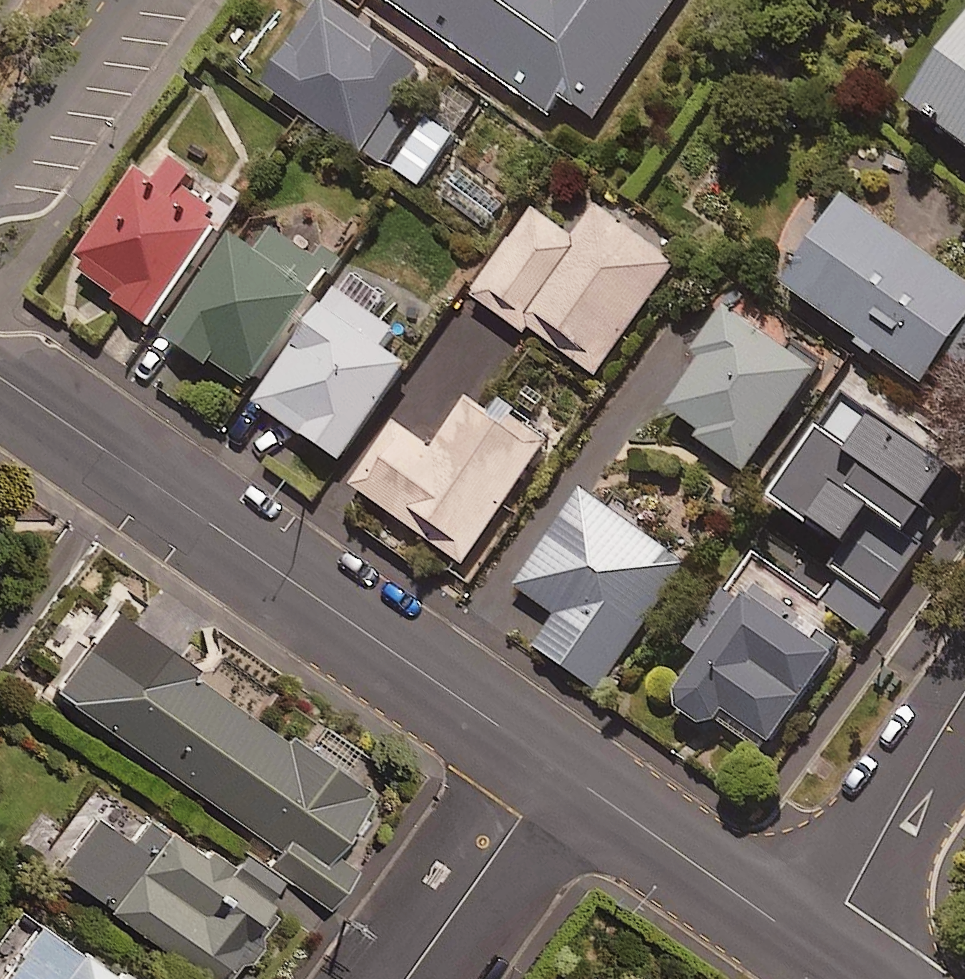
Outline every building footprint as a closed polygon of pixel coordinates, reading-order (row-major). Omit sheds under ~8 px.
[(548,121),(561,103),(594,126),(683,0),(378,0),(548,121)] [(422,79),(325,16),(270,100),(367,163),(422,79)] [(918,125),(964,157),(964,56),(918,125)] [(457,143),(428,122),(392,173),(421,193),(457,143)] [(197,187),(162,161),(79,278),(157,333),(229,231),(187,201),(197,187)] [(596,389),(681,275),(602,216),(578,248),(541,220),(475,308),(526,346),(531,340),(596,389)] [(849,217),(792,303),(929,394),(950,362),(964,372),(964,294),(849,217)] [(333,283),(266,236),(249,259),(238,252),(169,349),(208,377),(213,369),(253,398),(333,283)] [(393,315),(356,287),(262,413),(343,473),(411,381),(387,363),(400,345),(381,331),(393,315)] [(819,385),(736,325),(702,371),(708,376),(672,427),(749,483),(819,385)] [(520,428),(508,444),(494,433),(500,425),(474,406),(435,458),(400,432),(354,494),(467,577),(557,455),(520,428)] [(963,497),(890,445),(865,480),(828,454),(782,518),(856,571),(847,583),(890,614),(922,569),(915,564),(963,497)] [(689,570),(588,498),(520,594),(559,622),(536,655),(598,699),(689,570)] [(748,617),(729,603),(689,658),(709,671),(676,716),(713,743),(722,730),(769,763),(847,656),(764,595),(748,617)] [(55,687),(73,700),(72,702),(274,841),(262,858),(332,905),(357,868),(328,848),(368,789),(175,659),(180,652),(106,602),(83,634),(88,638),(55,687)] [(250,922),(256,914),(262,918),(272,904),(266,900),(281,878),(240,850),(234,859),(197,833),(193,839),(143,804),(128,825),(114,815),(122,804),(98,787),(47,860),(212,976),(230,950),(236,954),(256,926),(250,922)] [(18,905),(0,932),(0,978),(139,978),(142,974),(114,956),(108,964),(18,905)]
